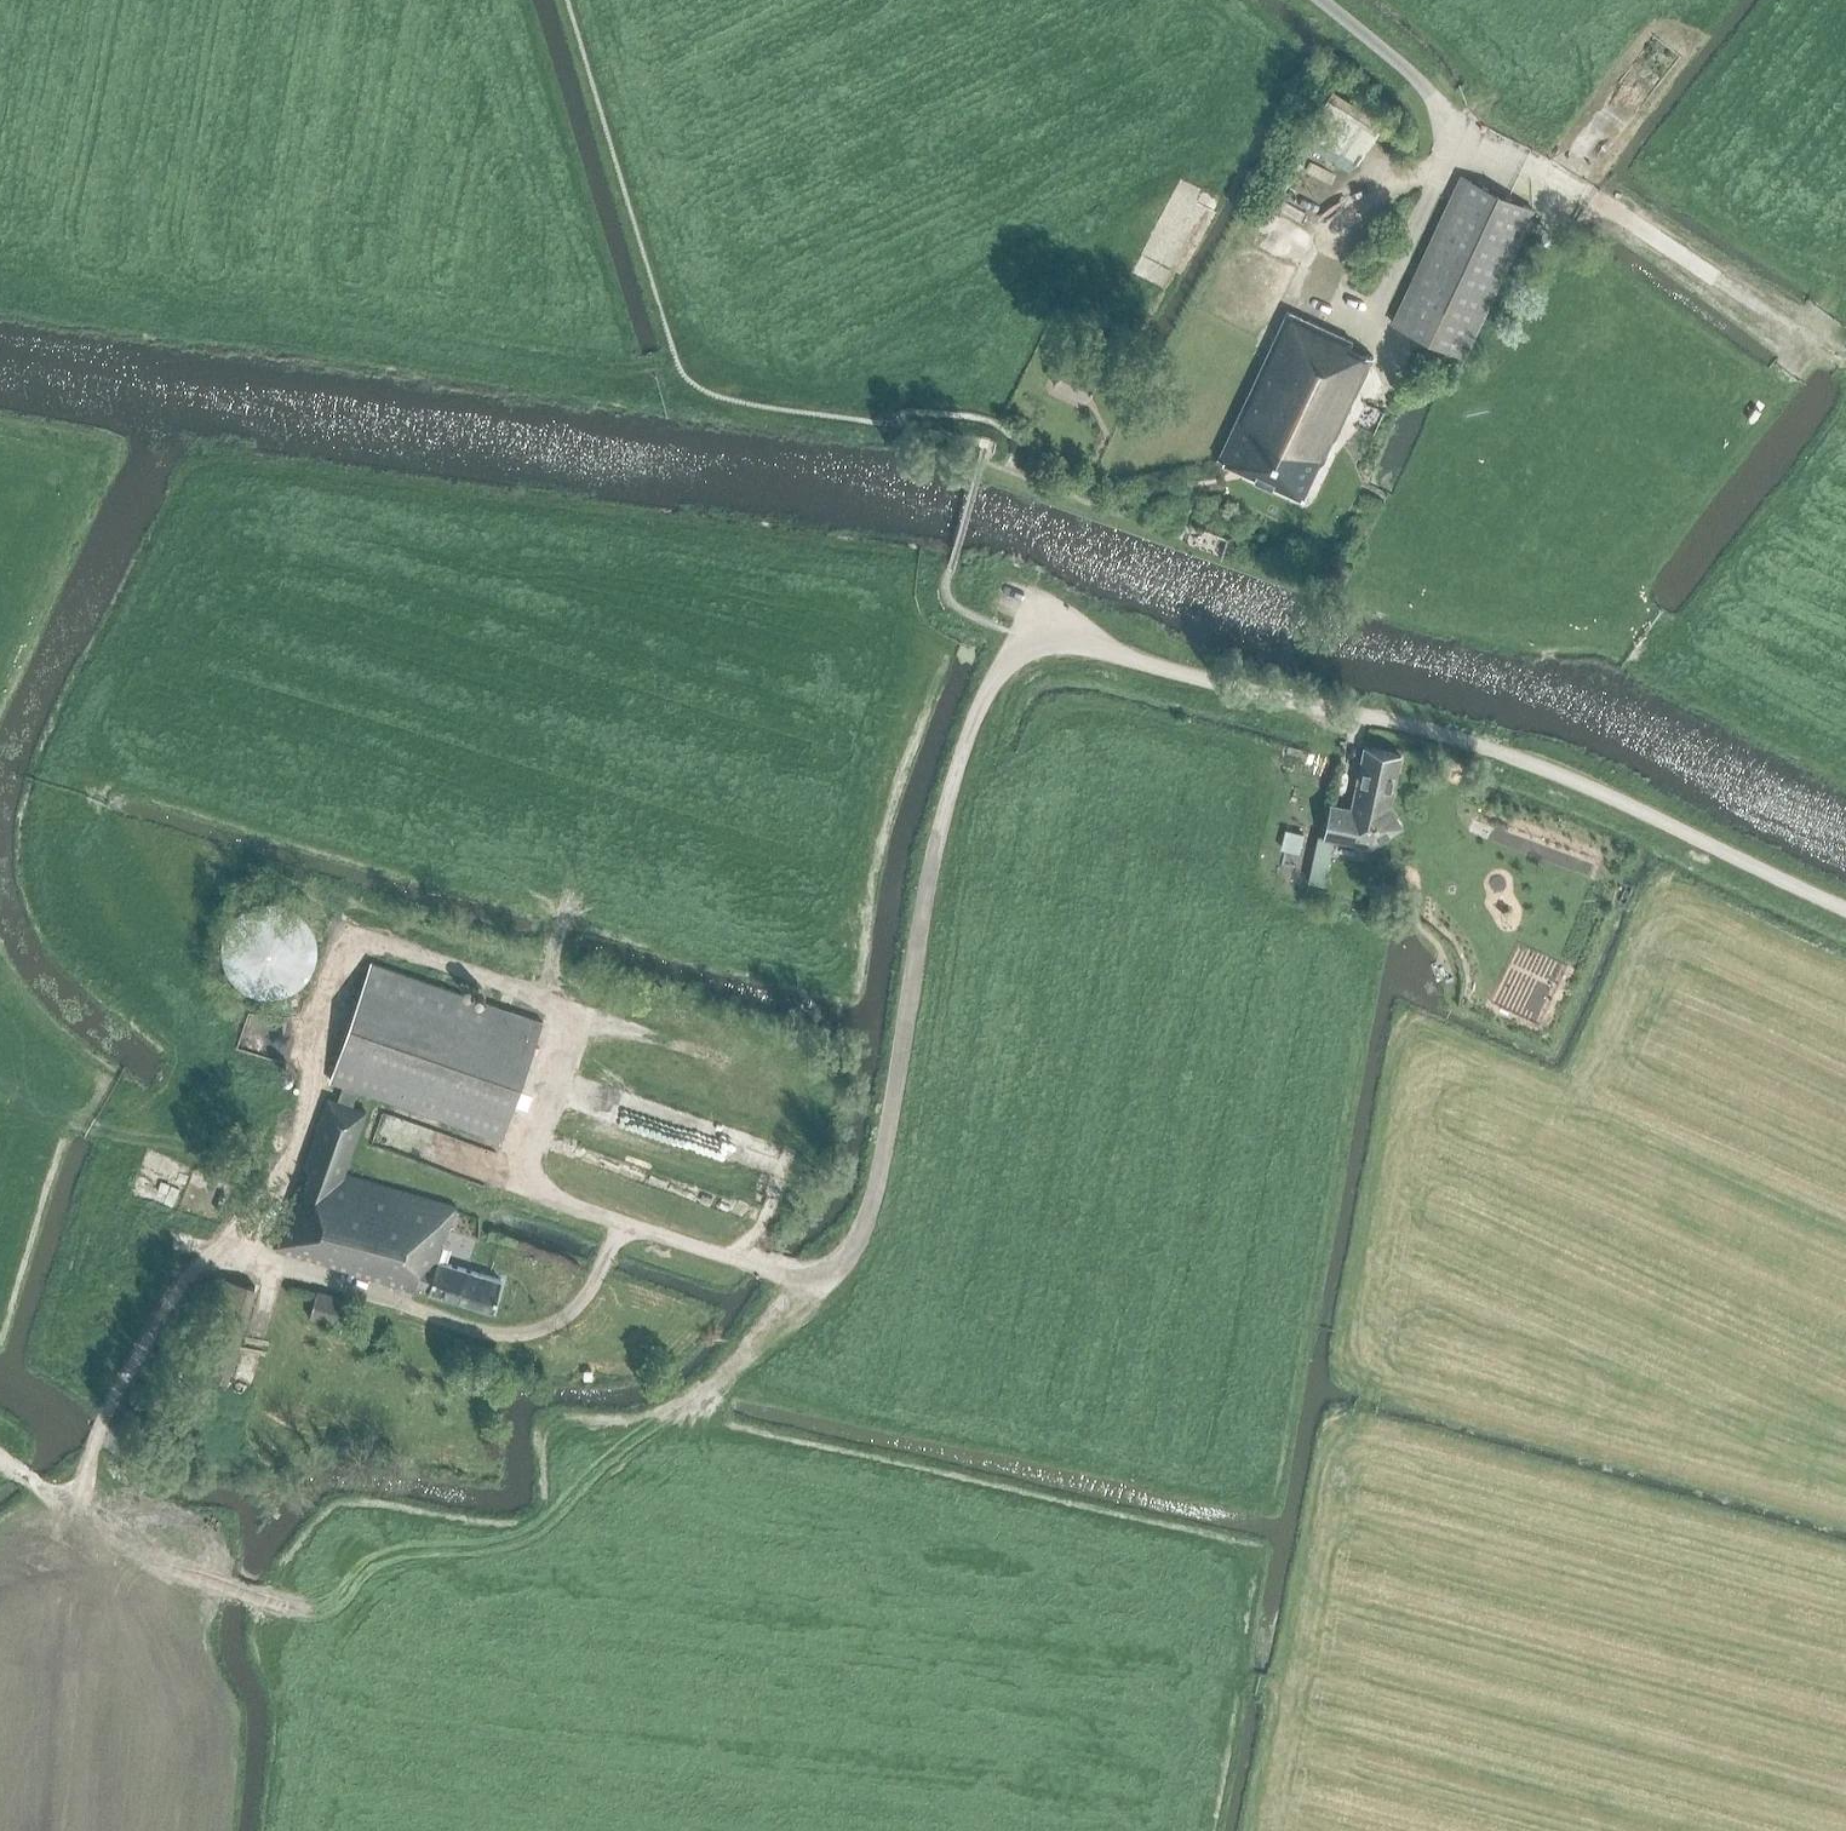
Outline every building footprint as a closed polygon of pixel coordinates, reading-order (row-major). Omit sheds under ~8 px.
[(1355,166),(1384,121),(1331,88),(1303,133),(1355,166)] [(1533,204),(1461,170),(1389,322),(1460,356),(1533,204)] [(1348,339),(1284,309),(1214,457),(1299,497),(1315,463),(1318,465),(1369,355),(1345,345),(1348,339)] [(1389,390),(1377,384),(1363,410),(1376,416),(1389,390)] [(1401,827),(1390,807),(1401,756),(1365,748),(1352,809),(1331,805),(1324,837),(1371,847),(1401,827)] [(1288,828),(1285,847),(1301,849),(1304,830),(1288,828)] [(315,966),(316,957),(317,948),(316,940),(314,932),(310,924),(305,917),(299,912),(293,907),(285,904),(275,902),(266,901),(255,904),(244,909),(236,915),(230,921),(226,929),(222,938),(221,947),(222,957),(223,965),(227,973),(232,980),(238,986),(244,990),(251,994),(260,997),(267,997),(277,997),(286,995),(294,991),(300,986),(307,979),(311,973),(315,966)] [(544,1009),(367,952),(325,1081),(337,1085),(331,1101),(321,1097),(298,1167),(307,1170),(300,1192),(294,1190),(275,1249),(428,1299),(430,1293),(488,1312),(499,1278),(438,1258),(454,1208),(341,1172),(361,1108),(351,1105),(356,1092),(501,1139),(544,1009)] [(349,1305),(316,1295),(309,1318),(341,1328),(349,1305)]
